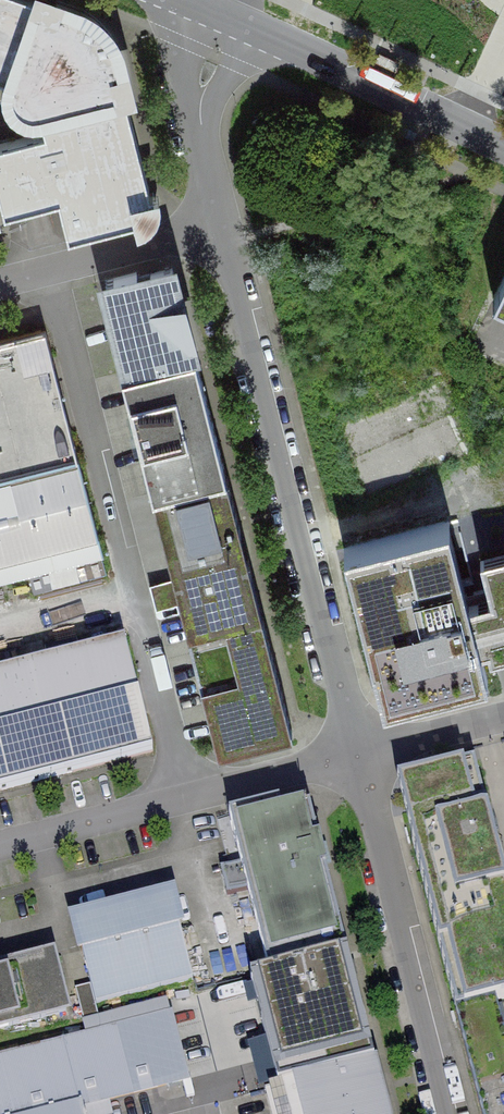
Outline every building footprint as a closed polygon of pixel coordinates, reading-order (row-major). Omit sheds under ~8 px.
[(8,80),(7,88),(7,95),(11,103),(15,109),(21,113),(28,116),(33,117),(39,116),(44,132),(0,143),(0,198),(4,214),(58,200),(67,237),(133,220),(134,223),(138,222),(143,220),(147,217),(152,212),(154,206),(154,199),(153,192),(150,193),(125,92),(120,93),(116,77),(125,74),(117,48),(113,40),(108,31),(101,22),(92,15),(82,10),(57,0),(54,8),(39,3),(40,0),(0,0),(0,78),(8,80)] [(137,272),(105,280),(129,371),(195,354),(172,268),(138,276),(137,272)] [(492,299),(503,305),(503,273),(492,299)] [(45,330),(0,341),(0,477),(78,457),(45,330)] [(195,354),(129,371),(122,373),(153,493),(226,475),(195,354)] [(0,477),(0,582),(48,570),(101,556),(103,555),(78,457),(0,477)] [(265,624),(226,475),(153,493),(192,643),(265,624)] [(503,650),(503,545),(476,552),(486,591),(465,596),(444,515),(338,542),(378,701),(483,674),(479,656),(503,650)] [(106,573),(101,556),(48,570),(52,587),(106,573)] [(265,624),(192,643),(217,742),(291,723),(265,624)] [(123,642),(0,674),(0,791),(152,751),(123,642)] [(410,784),(464,1007),(503,997),(503,796),(496,763),(410,784)] [(347,956),(310,810),(266,821),(263,809),(229,818),(241,864),(221,869),(228,895),(248,890),(269,975),(347,956)] [(194,980),(173,898),(79,921),(74,923),(75,929),(81,952),(83,952),(91,986),(96,1005),(194,980)] [(59,983),(60,982),(53,955),(0,969),(0,1029),(67,1012),(59,983)] [(273,1085),(374,1060),(347,956),(247,981),(273,1085)] [(96,1005),(91,986),(75,990),(83,1021),(99,1016),(96,1005)] [(187,1080),(177,1039),(170,1014),(0,1057),(0,1113),(84,1113),(82,1107),(187,1080)] [(177,1039),(187,1080),(202,1076),(191,1035),(177,1039)] [(374,1060),(265,1089),(271,1113),(388,1113),(374,1060)]
